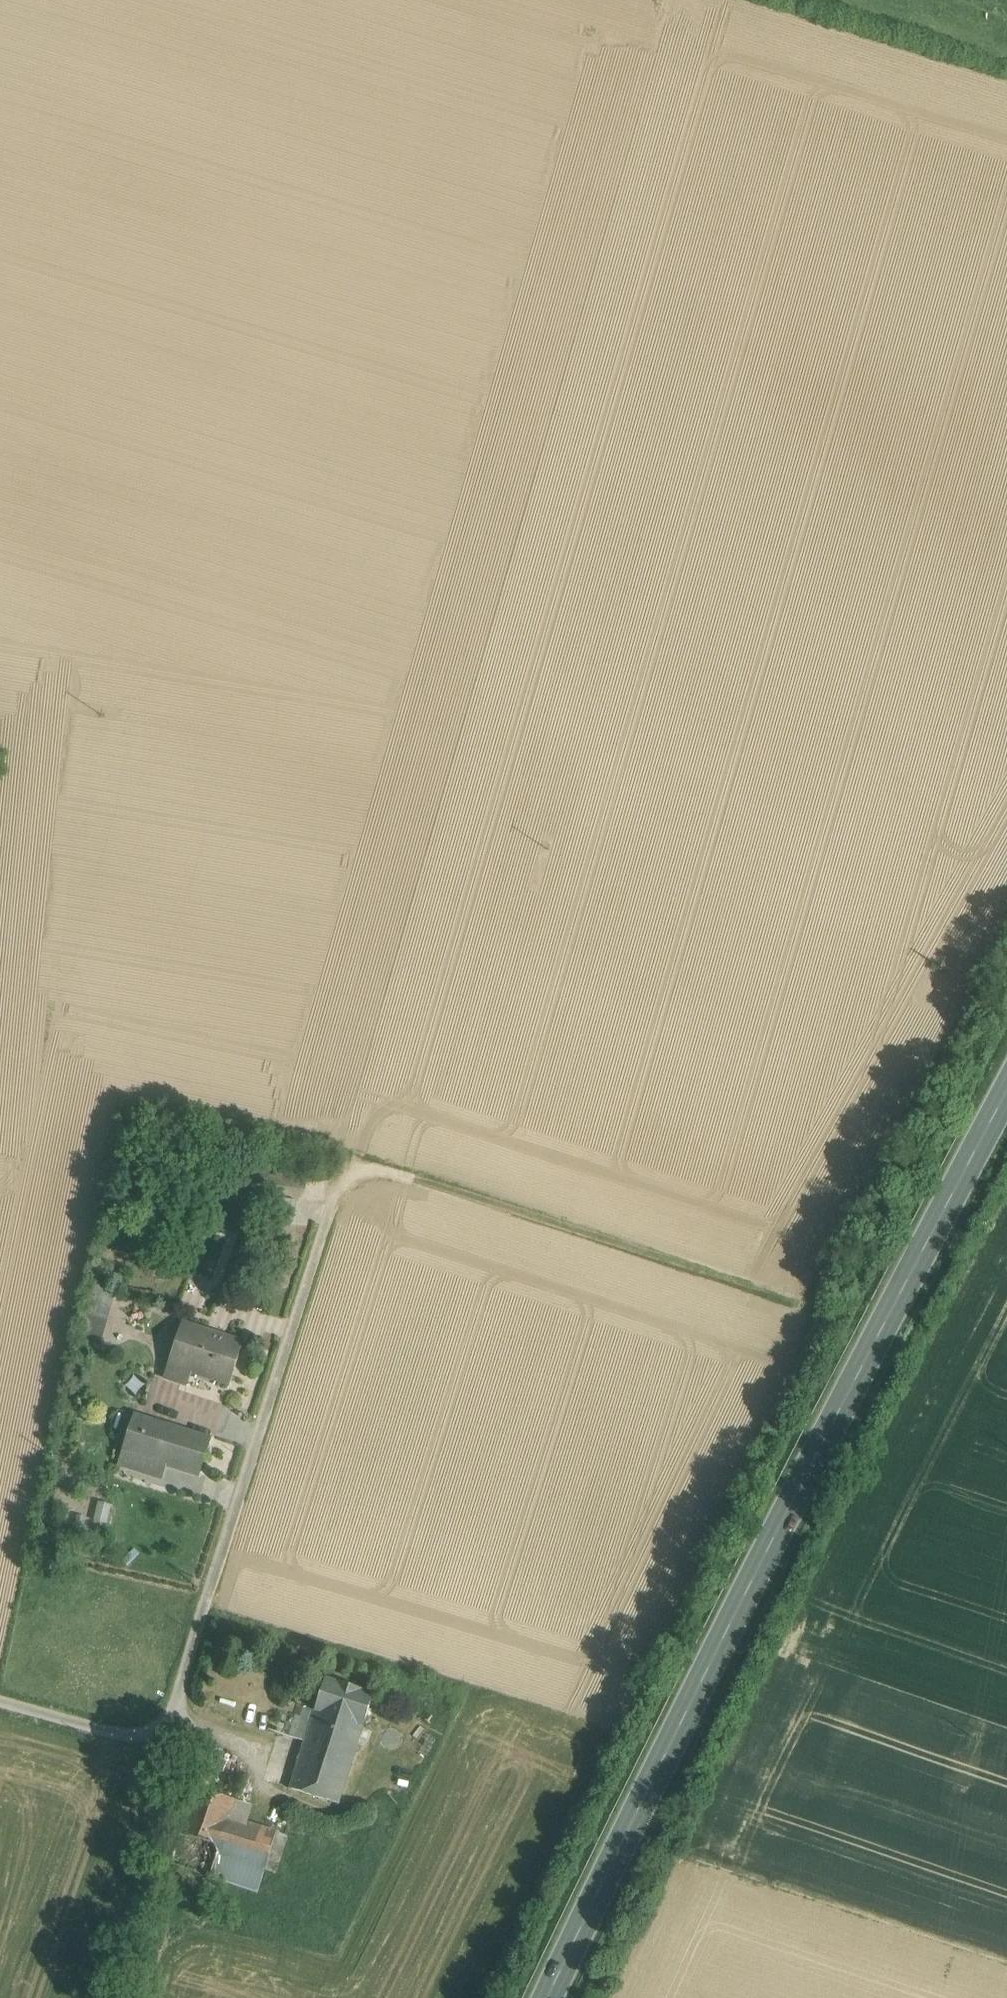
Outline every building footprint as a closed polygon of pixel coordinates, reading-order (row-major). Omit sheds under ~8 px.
[(95,1288),(82,1340),(99,1345),(112,1292),(95,1288)] [(243,1343),(183,1323),(169,1365),(229,1385),(243,1343)] [(210,1440),(135,1417),(119,1464),(157,1476),(162,1463),(198,1474),(210,1440)] [(373,1694),(325,1678),(305,1741),(354,1757),(373,1694)] [(354,1757),(305,1741),(290,1788),(338,1804),(354,1757)] [(235,1801),(195,1787),(170,1863),(210,1877),(213,1869),(230,1817),(235,1801)] [(276,1832),(230,1817),(213,1869),(243,1879),(248,1864),(275,1873),(281,1855),(270,1852),(276,1832)]
